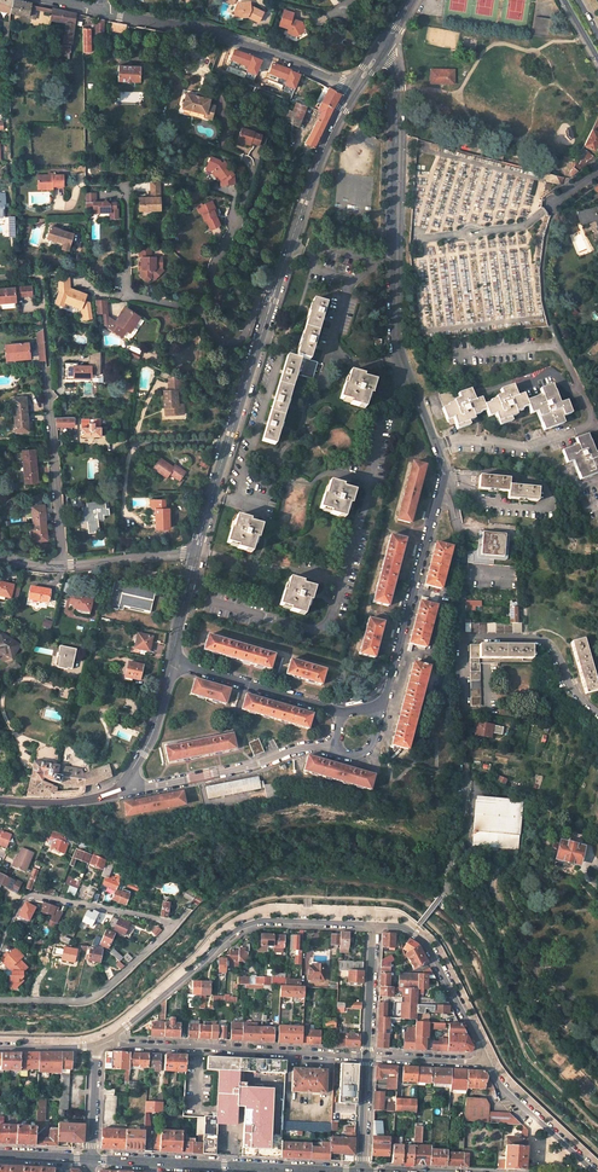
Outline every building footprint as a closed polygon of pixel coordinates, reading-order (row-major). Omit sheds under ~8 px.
[(9,12),(12,0),(0,0),(0,10),(9,12)] [(21,0),(12,0),(9,12),(27,15),(28,13),(32,14),(34,8),(36,8),(37,5),(30,4),(31,2),(25,1),(21,0)] [(250,9),(247,8),(248,3),(238,4),(233,11),(233,15),(242,15),(242,18),(247,18),(257,23),(262,13),(251,7),(250,9)] [(52,7),(52,9),(52,11),(51,18),(65,21),(62,40),(71,42),(76,13),(69,11),(52,7)] [(302,21),(291,19),(293,13),(283,10),(279,26),(287,28),(286,30),(291,32),(291,33),(297,35),(297,33),(305,30),(302,21)] [(90,52),(90,30),(103,29),(103,20),(82,25),(83,52),(90,52)] [(125,24),(117,22),(116,31),(125,32),(125,24)] [(70,58),(70,52),(71,45),(62,44),(61,58),(70,58)] [(119,65),(118,80),(139,81),(140,66),(119,65)] [(450,73),(448,71),(446,73),(445,71),(443,72),(441,70),(434,69),(431,72),(431,81),(433,83),(441,83),(450,73)] [(453,70),(450,70),(441,70),(443,72),(445,71),(446,73),(448,71),(450,73),(441,83),(453,83),(453,70)] [(329,87),(321,101),(333,107),(337,101),(341,94),(329,87)] [(211,119),(214,105),(208,103),(209,99),(200,96),(194,95),(185,93),(182,108),(205,113),(204,117),(211,119)] [(310,107),(304,105),(295,101),(291,110),(288,109),(284,119),(286,120),(284,123),(293,127),(294,124),(297,126),(304,108),(309,111),(310,107)] [(321,101),(318,107),(317,110),(316,111),(319,112),(304,143),(313,148),(333,107),(321,101)] [(263,145),(266,136),(261,135),(262,134),(254,131),(242,127),(238,140),(239,140),(245,142),(250,144),(251,141),(251,140),(254,141),(254,143),(258,144),(263,145)] [(585,145),(595,150),(597,143),(597,132),(593,130),(585,145)] [(304,143),(300,151),(310,156),(313,148),(304,143)] [(583,167),(596,158),(588,151),(581,164),(583,167)] [(219,160),(210,156),(206,166),(212,168),(211,171),(215,175),(216,176),(218,175),(220,177),(219,179),(221,185),(235,184),(233,170),(224,161),(222,163),(219,160)] [(549,174),(547,181),(561,184),(568,179),(549,174)] [(52,175),(48,175),(37,175),(37,186),(52,186),(62,186),(62,175),(52,175)] [(159,181),(150,181),(151,194),(153,194),(153,197),(151,197),(138,197),(139,211),(160,210),(159,181)] [(551,191),(553,184),(546,183),(545,190),(551,191)] [(95,192),(85,192),(85,203),(87,203),(87,209),(93,209),(93,213),(110,213),(110,219),(118,219),(117,208),(116,208),(116,203),(112,203),(110,204),(105,199),(103,201),(96,201),(95,192)] [(216,209),(212,201),(202,204),(203,211),(201,211),(205,219),(207,218),(210,228),(220,224),(215,214),(214,210),(216,209)] [(585,209),(585,210),(578,211),(581,222),(596,219),(597,219),(597,207),(585,209)] [(47,239),(63,243),(61,248),(68,250),(73,233),(51,227),(47,239)] [(152,248),(139,248),(139,258),(141,258),(141,270),(140,271),(140,276),(147,283),(151,279),(151,273),(155,268),(162,268),(163,257),(152,257),(152,248)] [(70,278),(62,278),(63,292),(58,303),(66,307),(68,303),(84,309),(85,320),(93,318),(90,302),(86,301),(88,295),(71,289),(70,278)] [(33,296),(33,294),(33,286),(0,289),(0,303),(17,301),(17,295),(20,294),(20,297),(33,296)] [(284,413),(289,397),(290,397),(293,384),(296,375),(312,380),(315,371),(317,363),(310,361),(314,346),(323,317),(326,304),(313,300),(312,305),(308,319),(307,319),(303,332),(304,333),(299,347),(296,355),(297,356),(296,359),(287,356),(282,372),(274,398),(266,424),(261,441),(275,445),(277,437),(276,437),(281,421),(282,421),(285,413),(284,413)] [(107,304),(96,305),(97,314),(104,314),(108,313),(107,304)] [(140,317),(127,308),(122,315),(121,315),(120,315),(119,315),(119,316),(119,317),(119,319),(117,322),(110,318),(108,320),(105,325),(116,332),(120,326),(123,328),(129,332),(140,317)] [(29,342),(5,344),(6,359),(31,357),(29,342)] [(103,373),(102,352),(89,352),(90,366),(80,366),(79,364),(67,364),(68,384),(88,383),(88,380),(95,379),(95,382),(107,381),(106,373),(103,373)] [(126,358),(138,364),(140,359),(128,353),(126,358)] [(363,376),(356,374),(350,372),(346,386),(343,385),(339,399),(350,403),(349,404),(364,409),(368,395),(371,396),(375,381),(363,377),(363,376)] [(166,391),(166,395),(165,395),(165,410),(176,410),(175,408),(184,407),(184,398),(178,399),(178,386),(183,385),(183,381),(172,375),(172,377),(170,377),(170,386),(165,386),(165,391),(166,391)] [(517,397),(516,395),(513,385),(499,390),(502,397),(497,399),(496,398),(489,401),(490,402),(484,405),(481,397),(475,400),(471,388),(457,393),(458,395),(453,397),(452,392),(440,397),(444,408),(441,409),(446,422),(449,421),(450,424),(454,423),(457,432),(470,427),(468,421),(474,419),(473,417),(476,416),(480,414),(480,416),(486,413),(489,420),(495,418),(499,429),(512,424),(510,419),(516,417),(515,412),(517,411),(521,410),(521,411),(527,408),(530,416),(538,413),(539,416),(540,418),(538,419),(543,432),(563,425),(561,418),(570,415),(566,402),(558,405),(551,386),(539,390),(541,396),(526,402),(523,395),(517,397)] [(13,397),(14,414),(28,413),(27,396),(13,397)] [(28,413),(14,414),(16,432),(29,430),(28,413)] [(56,416),(57,426),(75,426),(75,417),(56,416)] [(79,435),(99,436),(99,435),(105,435),(106,427),(100,427),(100,425),(93,425),(93,421),(86,421),(86,425),(79,426),(79,435)] [(575,448),(562,452),(566,465),(572,462),(580,481),(597,475),(595,468),(597,467),(597,453),(595,454),(593,448),(591,449),(588,443),(591,442),(588,435),(576,440),(578,446),(575,448)] [(37,466),(35,449),(23,450),(24,467),(37,466)] [(181,479),(183,476),(187,470),(176,463),(175,466),(161,457),(154,467),(168,476),(171,472),(181,479)] [(208,462),(203,458),(200,464),(205,467),(208,462)] [(413,462),(410,473),(412,474),(402,509),(401,509),(398,519),(410,523),(417,497),(425,465),(413,462)] [(24,467),(26,483),(38,481),(37,466),(24,467)] [(410,473),(401,509),(402,509),(412,474),(410,473)] [(539,501),(540,487),(510,484),(510,478),(480,475),(479,489),(509,491),(508,498),(539,501)] [(183,476),(181,479),(178,483),(183,485),(187,479),(183,476)] [(355,492),(347,489),(343,488),(343,486),(340,485),(329,482),(325,496),(323,495),(318,508),(329,512),(329,514),(344,519),(349,505),(351,506),(355,492)] [(171,526),(170,506),(166,506),(166,498),(152,499),(152,505),(155,507),(156,507),(159,507),(159,517),(157,517),(157,526),(171,526)] [(33,516),(34,523),(46,522),(45,510),(42,511),(42,505),(41,499),(32,500),(32,506),(26,506),(27,516),(33,516)] [(110,515),(109,508),(106,508),(105,502),(102,502),(102,500),(86,502),(87,506),(82,506),(82,511),(77,512),(78,522),(87,521),(88,533),(99,532),(97,520),(104,519),(104,515),(110,515)] [(517,516),(490,513),(489,522),(516,524),(517,516)] [(237,548),(251,552),(255,539),(258,539),(262,524),(250,521),(250,519),(246,518),(237,515),(233,529),(230,529),(226,543),(237,546),(237,548)] [(46,522),(34,523),(29,523),(30,534),(35,534),(35,540),(45,540),(44,534),(47,534),(46,522)] [(505,533),(483,531),(481,554),(477,554),(467,553),(468,555),(467,562),(517,566),(517,557),(507,557),(503,556),(505,533)] [(406,539),(390,535),(373,601),(388,606),(390,595),(403,548),(406,539)] [(448,562),(447,562),(450,552),(451,552),(452,547),(436,543),(434,549),(427,576),(425,584),(441,588),(442,583),(441,583),(444,572),(446,572),(448,562)] [(303,582),(299,581),(290,578),(285,592),(283,592),(279,605),(290,608),(289,611),(304,615),(308,602),(310,602),(315,588),(303,584),(303,582)] [(154,601),(156,590),(115,581),(109,608),(125,611),(126,606),(151,612),(154,601)] [(0,582),(0,595),(11,598),(14,588),(14,586),(0,582)] [(50,590),(31,587),(29,602),(40,604),(40,602),(48,603),(50,590)] [(20,589),(14,588),(11,598),(18,600),(20,589)] [(92,601),(72,596),(70,603),(75,604),(73,609),(89,613),(92,601)] [(412,631),(410,642),(426,647),(427,641),(426,641),(429,630),(430,630),(432,621),(431,621),(434,610),(435,610),(436,606),(420,602),(419,608),(412,631)] [(510,606),(510,622),(518,622),(517,606),(510,605),(510,606)] [(384,621),(368,617),(359,653),(374,657),(379,640),(384,621)] [(510,622),(471,622),(471,632),(521,631),(521,622),(518,622),(510,622)] [(153,637),(139,634),(135,648),(150,651),(153,637)] [(271,670),(276,654),(209,634),(205,649),(219,654),(252,664),(271,670)] [(21,646),(3,635),(0,641),(0,650),(13,658),(21,646)] [(585,694),(597,690),(597,688),(584,638),(571,642),(585,694)] [(470,644),(470,658),(480,658),(533,658),(533,644),(470,644)] [(77,650),(61,646),(58,657),(61,657),(59,666),(69,668),(70,664),(74,665),(77,650)] [(322,685),(326,670),(291,659),(287,674),(304,679),(322,685)] [(8,676),(20,668),(15,661),(9,665),(10,667),(4,672),(8,676)] [(145,666),(129,662),(126,676),(140,680),(142,675),(143,675),(145,666)] [(430,667),(414,662),(411,672),(405,694),(398,721),(393,739),(392,744),(408,749),(409,744),(408,743),(411,732),(412,732),(415,723),(413,722),(416,712),(418,712),(420,702),(419,702),(422,691),(423,691),(425,682),(424,682),(427,671),(428,672),(430,667)] [(470,662),(470,705),(480,705),(480,662),(470,662)] [(226,704),(231,689),(211,683),(196,679),(191,694),(226,704)] [(308,729),(313,714),(305,712),(254,696),(246,694),(241,709),(308,729)] [(503,727),(476,721),(473,734),(491,738),(492,733),(501,735),(503,727)] [(135,729),(144,733),(146,728),(137,724),(135,729)] [(233,734),(166,746),(169,761),(236,750),(233,734)] [(368,773),(326,761),(321,759),(308,755),(304,771),(370,791),(375,775),(368,773)] [(60,765),(34,762),(32,773),(43,777),(56,781),(61,783),(62,776),(58,775),(60,765)] [(84,769),(60,765),(58,775),(62,776),(61,783),(63,784),(67,785),(80,786),(85,786),(85,785),(94,783),(111,777),(112,776),(111,765),(86,773),(84,769)] [(43,777),(32,773),(31,779),(26,797),(56,797),(56,792),(57,786),(53,786),(53,785),(47,782),(42,781),(43,777)] [(260,776),(207,787),(209,799),(262,788),(266,787),(265,785),(264,780),(261,780),(260,776)] [(275,783),(265,785),(266,787),(268,800),(278,798),(275,783)] [(56,797),(66,797),(72,796),(77,795),(84,792),(85,786),(80,786),(80,790),(56,792),(56,797)] [(172,795),(136,801),(136,799),(125,801),(127,814),(185,804),(183,791),(172,793),(172,795)] [(172,793),(136,799),(136,801),(172,795),(172,793)] [(522,802),(476,798),(472,842),(518,846),(522,802)] [(8,847),(13,834),(0,829),(0,844),(8,847)] [(54,841),(51,849),(64,854),(68,844),(66,843),(61,841),(62,837),(63,836),(53,832),(50,839),(54,841)] [(559,839),(553,861),(580,867),(586,846),(559,839)] [(22,848),(18,857),(19,857),(15,867),(25,872),(33,852),(22,848)] [(86,862),(89,855),(76,850),(70,865),(72,867),(76,858),(86,862)] [(106,860),(93,855),(90,863),(102,868),(106,860)] [(113,866),(107,864),(102,876),(107,878),(104,884),(116,889),(118,890),(121,883),(108,878),(111,871),(113,866)] [(31,890),(39,871),(34,869),(26,888),(31,890)] [(22,883),(15,879),(14,881),(0,875),(0,884),(17,892),(22,883)] [(68,876),(65,884),(78,889),(81,881),(68,876)] [(46,886),(43,893),(52,895),(55,889),(46,886)] [(97,888),(91,886),(87,894),(93,897),(97,888)] [(126,905),(130,895),(118,890),(116,889),(112,899),(126,905)] [(186,891),(183,897),(191,902),(195,896),(186,891)] [(164,899),(161,916),(167,918),(170,904),(166,903),(167,900),(164,899)] [(35,908),(25,903),(22,909),(19,916),(29,921),(35,908)] [(56,922),(61,912),(58,911),(58,909),(45,904),(42,912),(53,916),(51,921),(56,922)] [(92,914),(88,912),(83,922),(92,926),(99,914),(94,911),(92,914)] [(122,922),(119,921),(113,919),(110,925),(116,927),(114,931),(125,936),(130,925),(128,925),(122,922)] [(158,926),(153,932),(157,935),(159,933),(162,930),(158,926)] [(110,947),(116,935),(107,930),(100,943),(110,947)] [(341,932),(341,934),(340,945),(340,952),(348,952),(348,941),(349,937),(349,932),(341,932)] [(340,945),(341,934),(332,934),(331,944),(340,945)] [(382,934),(382,947),(394,948),(395,934),(386,934),(382,934)] [(273,935),(261,935),(260,940),(258,940),(258,950),(264,951),(264,948),(267,948),(267,946),(273,946),(273,935)] [(285,936),(273,935),(273,946),(272,953),(275,953),(275,952),(283,953),(283,948),(284,948),(285,936)] [(301,936),(290,936),(289,951),(302,951),(302,940),(301,940),(301,936)] [(93,943),(99,946),(101,939),(96,937),(93,943)] [(411,941),(409,939),(407,942),(403,949),(409,953),(419,947),(418,946),(411,941)] [(244,954),(244,949),(238,948),(238,951),(237,962),(246,963),(247,955),(248,955),(249,944),(246,944),(245,949),(245,955),(244,954)] [(71,949),(72,945),(66,945),(66,948),(65,948),(62,960),(75,963),(78,950),(71,949)] [(99,962),(102,950),(91,947),(88,959),(99,962)] [(406,954),(407,956),(414,970),(427,963),(422,952),(419,947),(409,953),(406,954)] [(22,956),(14,949),(12,952),(11,951),(8,955),(2,963),(12,972),(12,976),(10,976),(10,982),(8,985),(12,989),(14,987),(16,989),(24,981),(22,979),(23,977),(23,972),(27,967),(19,959),(22,956)] [(114,949),(111,952),(120,961),(123,957),(114,949)] [(229,951),(229,954),(229,962),(232,962),(232,968),(237,968),(237,962),(238,951),(235,951),(229,951)] [(392,956),(381,961),(381,967),(390,962),(394,960),(392,956)] [(218,960),(217,973),(225,973),(225,962),(226,960),(218,960)] [(339,970),(346,970),(349,970),(363,971),(363,961),(339,960),(339,970)] [(324,962),(309,961),(307,979),(322,980),(324,962)] [(381,967),(381,972),(396,973),(390,962),(381,967)] [(266,977),(255,977),(237,976),(236,984),(243,984),(263,985),(270,985),(270,984),(271,973),(271,969),(267,968),(266,971),(266,977)] [(362,977),(363,971),(349,970),(349,983),(362,983),(362,977)] [(284,974),(271,973),(270,984),(283,984),(284,974)] [(389,988),(389,983),(389,974),(380,974),(380,978),(380,987),(389,988)] [(418,989),(419,975),(399,974),(398,988),(402,989),(418,989)] [(423,975),(419,975),(418,989),(417,995),(422,995),(422,990),(427,990),(428,978),(428,975),(423,975)] [(200,994),(201,983),(192,983),(192,994),(195,994),(200,994)] [(200,1009),(204,1009),(204,1003),(205,994),(209,994),(210,983),(201,983),(200,994),(200,999),(200,1009)] [(291,986),(284,986),(279,986),(279,997),(291,998),(291,986)] [(299,986),(291,986),(291,998),(299,998),(299,1000),(301,1000),(301,1003),(303,1003),(304,986),(299,986)] [(389,988),(380,987),(379,995),(392,996),(392,992),(392,988),(389,988)] [(416,1020),(416,1019),(416,1015),(417,1005),(417,998),(417,995),(418,989),(402,989),(402,991),(400,1019),(410,1019),(416,1020)] [(446,1000),(422,999),(417,998),(417,1005),(425,1006),(430,1006),(450,1007),(448,1003),(446,1000)] [(379,1004),(378,1017),(386,1018),(387,1004),(384,1004),(385,1003),(383,1003),(383,1004),(379,1004)] [(425,1015),(425,1006),(417,1005),(416,1015),(425,1015)] [(378,1026),(377,1034),(387,1034),(388,1018),(386,1018),(378,1017),(378,1026)] [(164,1018),(164,1019),(164,1023),(163,1037),(171,1037),(183,1038),(184,1029),(179,1029),(179,1024),(173,1024),(173,1018),(164,1018)] [(336,1023),(336,1019),(323,1018),(323,1027),(336,1027),(336,1023)] [(210,1039),(211,1021),(203,1021),(203,1025),(199,1025),(198,1039),(204,1039),(210,1039)] [(164,1023),(151,1023),(150,1036),(163,1037),(164,1023)] [(242,1027),(242,1023),(230,1023),(230,1040),(235,1041),(242,1041),(242,1027)] [(336,1023),(336,1027),(334,1045),(359,1047),(359,1034),(340,1033),(340,1029),(343,1029),(343,1023),(336,1023)] [(416,1023),(416,1029),(414,1050),(418,1050),(425,1050),(427,1023),(426,1023),(416,1023)] [(198,1039),(199,1025),(189,1024),(188,1038),(192,1038),(198,1039)] [(461,1028),(459,1024),(448,1024),(447,1039),(439,1039),(439,1042),(433,1042),(432,1051),(459,1052),(469,1053),(472,1049),(469,1043),(461,1028)] [(242,1027),(242,1041),(250,1041),(260,1042),(261,1028),(242,1027)] [(290,1027),(278,1027),(277,1043),(283,1043),(289,1043),(290,1027)] [(302,1027),(290,1027),(289,1043),(296,1044),(301,1044),(302,1035),(302,1032),(302,1027)] [(261,1028),(260,1042),(267,1042),(273,1042),(273,1028),(261,1028)] [(414,1050),(416,1029),(409,1029),(409,1033),(405,1033),(405,1037),(404,1037),(403,1049),(406,1049),(414,1050)] [(309,1036),(302,1035),(301,1044),(310,1044),(320,1045),(320,1032),(310,1031),(310,1033),(309,1036)] [(377,1034),(377,1048),(385,1048),(387,1048),(387,1034),(377,1034)] [(129,1070),(129,1068),(130,1052),(106,1051),(105,1068),(125,1070),(129,1070)] [(39,1053),(38,1068),(38,1071),(60,1072),(61,1068),(61,1055),(61,1052),(47,1052),(39,1053)] [(138,1067),(147,1067),(148,1053),(138,1053),(130,1052),(129,1068),(138,1068),(138,1067)] [(0,1069),(3,1069),(20,1071),(20,1070),(21,1053),(9,1053),(1,1053),(0,1065),(0,1069)] [(26,1053),(21,1053),(20,1070),(26,1070),(26,1068),(38,1068),(39,1053),(26,1053)] [(154,1068),(159,1068),(159,1064),(159,1054),(153,1054),(148,1053),(147,1067),(154,1068)] [(174,1055),(165,1054),(164,1071),(184,1072),(185,1055),(174,1055)] [(71,1055),(61,1055),(61,1068),(66,1069),(71,1069),(71,1055)] [(206,1056),(206,1069),(218,1070),(216,1117),(203,1117),(202,1154),(214,1154),(215,1131),(216,1124),(235,1124),(236,1106),(244,1106),(242,1133),(242,1148),(270,1149),(273,1090),(238,1087),(238,1071),(253,1071),(253,1073),(255,1074),(256,1071),(284,1073),(285,1061),(242,1058),(206,1056)] [(358,1065),(340,1064),(338,1103),(356,1104),(358,1065)] [(380,1073),(396,1074),(396,1066),(385,1066),(376,1065),(375,1080),(378,1080),(380,1078),(380,1073)] [(409,1067),(402,1067),(402,1081),(416,1082),(417,1067),(409,1067)] [(423,1068),(417,1067),(416,1082),(416,1084),(423,1085),(424,1082),(430,1082),(430,1068),(423,1068)] [(441,1069),(434,1068),(433,1086),(440,1086),(441,1083),(450,1083),(451,1069),(441,1069)] [(292,1069),(291,1092),(324,1094),(325,1071),(292,1069)] [(466,1088),(467,1070),(457,1069),(451,1069),(450,1083),(450,1089),(466,1090),(466,1088)] [(496,1093),(487,1076),(484,1071),(475,1070),(467,1070),(466,1088),(484,1088),(489,1093),(490,1092),(493,1096),(496,1093)] [(67,1110),(69,1073),(66,1073),(60,1072),(59,1110),(64,1110),(67,1110)] [(128,1081),(128,1088),(129,1088),(133,1088),(136,1089),(136,1080),(128,1080),(128,1081)] [(383,1111),(383,1103),(384,1092),(375,1092),(374,1110),(383,1111)] [(278,1094),(275,1107),(281,1109),(285,1096),(278,1094)] [(485,1099),(466,1098),(464,1120),(521,1124),(509,1113),(487,1111),(487,1105),(485,1099)] [(45,1099),(42,1099),(37,1099),(35,1126),(34,1145),(46,1146),(57,1146),(57,1142),(58,1126),(44,1125),(45,1099)] [(415,1100),(395,1099),(395,1104),(394,1111),(415,1112),(415,1100)] [(162,1109),(162,1103),(158,1103),(151,1102),(145,1102),(145,1111),(162,1112),(162,1109)] [(395,1104),(383,1103),(383,1111),(394,1111),(395,1104)] [(182,1133),(181,1152),(190,1153),(202,1154),(203,1117),(198,1117),(197,1135),(199,1135),(198,1142),(195,1142),(195,1138),(187,1138),(187,1134),(182,1133)] [(144,1130),(143,1150),(146,1151),(150,1151),(151,1137),(148,1137),(149,1131),(147,1131),(148,1119),(147,1119),(144,1119),(144,1130)] [(301,1130),(330,1132),(330,1130),(330,1123),(282,1120),(281,1129),(289,1130),(296,1130),(301,1130)] [(373,1135),(384,1135),(384,1121),(373,1121),(373,1135)] [(58,1124),(58,1126),(57,1142),(64,1142),(83,1143),(84,1125),(58,1124)] [(6,1144),(16,1144),(17,1126),(2,1125),(0,1125),(0,1144),(6,1144)] [(527,1130),(522,1125),(521,1139),(505,1138),(504,1156),(499,1155),(499,1160),(498,1160),(498,1168),(511,1169),(524,1170),(524,1164),(525,1152),(527,1130)] [(35,1126),(19,1126),(17,1126),(16,1144),(20,1145),(34,1145),(35,1126)] [(414,1126),(414,1138),(413,1141),(421,1141),(421,1126),(414,1126)] [(355,1128),(345,1127),(345,1133),(348,1134),(347,1138),(346,1138),(344,1138),(332,1137),(330,1137),(329,1142),(329,1153),(336,1153),(354,1154),(355,1128)] [(124,1150),(125,1129),(102,1128),(101,1148),(116,1149),(124,1150)] [(144,1130),(125,1129),(124,1150),(131,1150),(143,1150),(144,1130)] [(161,1130),(161,1131),(159,1151),(164,1152),(181,1152),(182,1133),(182,1131),(161,1130)] [(153,1131),(153,1137),(152,1151),(159,1151),(161,1131),(153,1131)] [(393,1138),(373,1136),(372,1155),(376,1155),(388,1156),(388,1155),(392,1155),(393,1145),(393,1138)] [(329,1153),(329,1142),(320,1141),(319,1147),(314,1147),(314,1143),(311,1143),(310,1159),(319,1160),(329,1160),(329,1153)] [(310,1159),(311,1143),(310,1143),(308,1143),(308,1145),(281,1143),(280,1158),(295,1158),(310,1159)] [(393,1145),(392,1155),(392,1163),(398,1163),(404,1164),(412,1164),(413,1146),(393,1145)] [(430,1147),(413,1146),(412,1164),(420,1164),(429,1165),(430,1148),(430,1147)] [(472,1148),(463,1147),(463,1148),(463,1153),(462,1167),(465,1167),(467,1167),(468,1155),(472,1155),(472,1148)] [(447,1149),(430,1148),(429,1165),(437,1165),(446,1166),(447,1152),(447,1149)] [(447,1152),(446,1166),(450,1166),(462,1167),(463,1153),(447,1152)]
